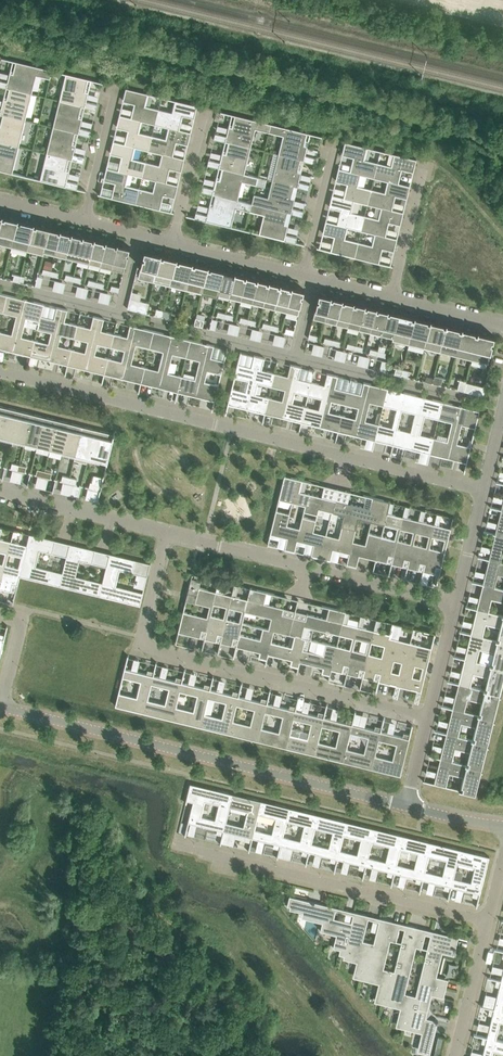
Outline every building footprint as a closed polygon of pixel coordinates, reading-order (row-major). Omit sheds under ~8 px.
[(32,93),(36,75),(50,78),(52,69),(2,57),(1,58),(16,62),(13,73),(11,72),(11,71),(10,71),(8,78),(7,82),(0,80),(0,85),(32,93)] [(66,73),(65,78),(59,100),(96,109),(97,104),(86,101),(89,91),(88,90),(87,94),(85,93),(88,79),(103,83),(103,82),(87,78),(66,73)] [(25,119),(32,93),(0,85),(0,86),(9,88),(7,99),(4,99),(4,98),(1,108),(0,108),(0,113),(25,119)] [(155,123),(159,108),(145,105),(148,93),(126,88),(124,95),(125,95),(123,100),(125,101),(134,103),(131,117),(142,120),(155,123)] [(59,100),(53,126),(90,135),(91,130),(80,128),(82,117),(81,118),(79,117),(82,106),(96,109),(59,100)] [(197,105),(175,100),(172,112),(159,108),(155,123),(168,126),(179,129),(183,115),(192,117),(194,117),(195,112),(196,112),(197,105)] [(215,133),(214,138),(250,147),(255,127),(269,130),(271,123),(221,111),(220,112),(235,115),(232,127),(230,126),(230,125),(229,125),(226,135),(215,133)] [(25,119),(0,113),(0,114),(3,114),(0,126),(0,141),(19,146),(25,119)] [(125,143),(135,146),(149,149),(152,135),(139,132),(142,120),(131,117),(120,114),(119,114),(118,121),(117,127),(119,127),(128,130),(125,143)] [(283,133),(278,153),(315,163),(316,157),(305,155),(308,144),(307,144),(307,145),(304,144),(307,133),(321,137),(322,136),(271,123),(269,130),(283,133)] [(90,135),(53,126),(47,153),(69,158),(83,162),(85,157),(73,154),(76,143),(75,143),(75,144),(72,143),(75,132),(90,136),(90,135)] [(165,138),(152,135),(149,149),(162,153),(173,155),(176,142),(185,144),(186,143),(188,144),(189,139),(191,131),(190,131),(190,132),(179,129),(168,126),(165,138)] [(250,147),(214,138),(228,142),(226,153),(223,152),(223,151),(220,162),(209,159),(208,165),(222,168),(244,173),(250,147)] [(122,156),(118,170),(129,172),(142,176),(146,161),(132,158),(135,146),(125,143),(114,141),(113,140),(111,147),(112,148),(110,153),(112,153),(112,154),(122,156)] [(12,173),(19,146),(0,141),(0,170),(12,173)] [(374,177),(378,162),(364,159),(367,147),(345,141),(343,148),(344,149),(342,154),(344,154),(344,155),(354,157),(350,171),(339,168),(338,168),(361,173),(374,177)] [(47,153),(40,180),(77,189),(77,188),(78,183),(67,180),(70,170),(69,169),(68,170),(66,170),(69,158),(47,153)] [(142,176),(155,179),(166,182),(170,168),(179,170),(181,170),(182,165),(183,165),(185,158),(184,158),(173,155),(162,153),(159,165),(146,161),(142,176)] [(272,180),(309,189),(310,184),(299,181),(301,170),(300,170),(300,171),(298,171),(300,159),(315,163),(278,153),(272,180)] [(399,155),(394,153),(391,165),(378,162),(374,177),(388,180),(410,186),(410,185),(409,185),(398,183),(401,169),(411,171),(413,171),(414,166),(415,166),(416,159),(399,155)] [(105,174),(104,179),(106,180),(115,182),(114,189),(112,196),(112,197),(136,203),(139,188),(126,184),(129,172),(118,170),(107,167),(105,174)] [(258,177),(244,173),(222,168),(219,179),(217,179),(217,178),(216,177),(213,188),(202,185),(201,191),(216,194),(237,199),(242,180),(256,184),(258,177)] [(361,173),(338,168),(337,175),(336,180),(338,181),(347,183),(344,197),(333,194),(332,194),(354,200),(368,203),(371,189),(358,185),(361,173)] [(139,188),(136,203),(160,209),(160,208),(161,201),(163,194),(173,197),(173,196),(175,197),(176,191),(178,184),(177,184),(166,182),(155,179),(152,191),(139,188)] [(309,189),(272,180),(268,196),(254,193),(252,203),(288,212),(302,216),(303,210),(292,207),(295,197),(294,197),(294,198),(291,197),(294,186),(309,189)] [(385,192),(371,189),(368,203),(381,206),(404,212),(404,211),(403,211),(403,212),(392,209),(395,195),(404,197),(405,197),(407,197),(408,192),(410,186),(388,180),(385,192)] [(195,216),(195,217),(230,226),(231,225),(235,206),(250,209),(252,203),(237,199),(216,194),(213,206),(210,205),(211,204),(210,204),(207,214),(196,212),(195,216)] [(337,224),(348,226),(361,229),(365,215),(351,212),(354,200),(332,194),(330,201),(331,201),(329,206),(331,207),(341,210),(337,224)] [(252,203),(250,209),(264,213),(259,232),(259,233),(296,242),(296,241),(297,236),(286,234),(288,223),(287,224),(285,223),(288,212),(252,203)] [(361,229),(375,233),(385,235),(389,221),(398,224),(398,223),(400,224),(401,219),(402,219),(404,212),(381,206),(378,218),(365,215),(361,229)] [(2,215),(0,224),(0,243),(11,246),(18,219),(2,215)] [(27,250),(34,223),(18,219),(11,246),(27,250)] [(324,228),(323,233),(325,233),(325,234),(334,236),(331,250),(331,251),(355,257),(358,241),(345,238),(348,226),(337,224),(326,221),(326,220),(324,227),(324,228)] [(50,227),(34,223),(27,250),(43,254),(50,227)] [(61,229),(50,227),(43,254),(44,252),(55,255),(61,229)] [(55,255),(66,257),(72,232),(61,229),(55,255)] [(84,235),(72,232),(66,257),(78,260),(84,235)] [(358,241),(355,257),(379,262),(379,261),(382,248),(392,250),(394,250),(395,245),(397,238),(396,238),(385,235),(375,233),(372,245),(358,241)] [(78,260),(89,263),(95,238),(84,235),(78,260)] [(106,241),(95,238),(89,263),(100,266),(106,241)] [(100,266),(112,268),(118,243),(106,241),(100,266)] [(130,246),(118,243),(112,268),(123,271),(130,246)] [(154,281),(161,254),(151,251),(145,250),(141,267),(138,277),(154,281)] [(177,258),(161,254),(154,281),(170,285),(177,258)] [(193,262),(177,258),(170,285),(186,289),(193,262)] [(208,266),(193,262),(186,289),(202,293),(208,266)] [(224,269),(208,266),(202,293),(218,297),(224,269)] [(236,272),(224,269),(218,297),(219,295),(229,297),(236,272)] [(247,275),(236,272),(229,297),(241,300),(247,275)] [(13,280),(19,282),(21,275),(12,273),(12,274),(14,274),(13,280)] [(258,278),(247,275),(241,300),(252,303),(258,278)] [(270,281),(258,278),(252,303),(264,306),(270,281)] [(55,289),(67,291),(68,280),(57,279),(55,289)] [(276,282),(270,281),(264,306),(275,308),(281,283),(276,282)] [(292,286),(281,283),(275,308),(286,311),(292,286)] [(79,295),(90,296),(90,286),(80,285),(79,295)] [(304,289),(292,286),(286,311),(298,314),(304,289)] [(103,290),(101,300),(112,302),(113,292),(103,290)] [(325,321),(331,296),(319,293),(313,318),(325,321)] [(13,349),(25,299),(7,294),(3,312),(17,315),(12,334),(0,331),(0,345),(13,349)] [(342,298),(331,296),(325,321),(336,324),(342,298)] [(129,303),(127,308),(137,311),(147,313),(149,302),(140,300),(130,298),(129,303)] [(354,301),(345,299),(342,298),(336,324),(348,326),(354,301)] [(39,321),(44,303),(25,299),(13,349),(25,351),(25,354),(31,355),(35,339),(21,336),(26,317),(39,321)] [(365,304),(354,301),(348,326),(359,329),(365,304)] [(50,357),(62,308),(56,306),(56,307),(57,307),(54,318),(41,315),(44,303),(39,321),(38,328),(51,332),(48,342),(35,339),(31,355),(32,355),(32,353),(50,357)] [(377,307),(368,305),(365,304),(359,329),(370,332),(377,307)] [(388,310),(377,307),(370,332),(382,335),(388,310)] [(67,310),(68,309),(62,308),(50,357),(62,360),(61,363),(67,364),(68,364),(72,348),(59,345),(61,334),(74,337),(78,324),(65,321),(67,310)] [(155,315),(162,317),(164,310),(157,308),(155,315)] [(171,312),(164,310),(162,317),(169,318),(171,312)] [(399,312),(390,310),(388,310),(382,335),(393,337),(392,339),(393,340),(399,312)] [(415,316),(399,312),(393,340),(409,343),(415,316)] [(69,362),(87,366),(99,317),(93,315),(93,316),(91,327),(78,324),(74,337),(87,340),(85,351),(72,348),(68,364),(69,362)] [(431,320),(420,317),(415,316),(409,343),(424,347),(431,320)] [(111,346),(114,333),(101,330),(104,319),(104,318),(99,317),(87,366),(99,369),(98,372),(104,373),(108,357),(95,354),(98,343),(111,346)] [(195,317),(193,324),(203,327),(204,319),(195,317)] [(219,329),(222,319),(214,317),(211,326),(219,329)] [(447,324),(431,320),(424,347),(440,351),(447,324)] [(228,331),(240,334),(243,324),(231,321),(228,331)] [(105,371),(123,375),(135,326),(130,324),(130,325),(127,336),(114,333),(111,346),(124,349),(121,360),(108,357),(104,373),(105,373),(105,371)] [(463,328),(447,324),(440,351),(456,355),(463,328)] [(136,344),(149,348),(154,330),(135,326),(123,375),(135,378),(135,381),(141,382),(145,366),(131,363),(136,344)] [(264,339),(266,329),(254,328),(252,337),(264,339)] [(478,332),(467,329),(463,328),(456,355),(472,359),(478,332)] [(172,335),(154,330),(149,348),(163,351),(159,370),(145,366),(141,382),(142,382),(142,380),(160,384),(172,335)] [(495,336),(478,332),(472,359),(488,363),(490,353),(495,336)] [(275,343),(287,344),(288,335),(276,333),(275,343)] [(172,353),(186,357),(190,339),(172,335),(160,384),(172,387),(172,389),(177,391),(178,391),(182,375),(168,372),(172,353)] [(179,389),(196,393),(209,344),(190,339),(186,357),(200,360),(195,379),(182,375),(178,391),(179,389)] [(314,352),(324,355),(327,345),(316,342),(314,352)] [(214,346),(214,345),(209,344),(196,393),(209,396),(208,399),(214,400),(215,400),(219,384),(205,381),(207,370),(221,374),(225,360),(224,360),(211,357),(214,346)] [(337,349),(337,359),(353,359),(353,350),(337,349)] [(372,364),(373,355),(360,354),(359,365),(378,365),(378,364),(372,364)] [(247,406),(259,356),(254,355),(253,356),(254,356),(251,366),(238,363),(234,377),(248,380),(246,391),(232,387),(228,401),(229,401),(247,406)] [(271,386),(275,372),(262,369),(264,358),(265,358),(259,356),(247,406),(259,409),(259,411),(264,412),(265,412),(269,397),(255,393),(258,382),(271,386)] [(284,415),(296,365),(290,364),(290,365),(288,375),(275,372),(271,386),(285,389),(283,400),(269,397),(265,412),(265,413),(266,410),(284,415)] [(308,395),(311,381),(298,378),(301,367),(302,366),(296,365),(284,415),(296,418),(295,420),(301,421),(302,421),(305,405),(292,402),(294,391),(308,395)] [(395,368),(394,373),(401,375),(402,369),(394,366),(393,367),(395,368)] [(402,369),(401,375),(407,377),(409,371),(411,372),(411,371),(402,369)] [(320,424),(333,374),(327,373),(327,374),(324,384),(311,381),(308,395),(322,398),(319,409),(305,405),(302,421),(302,422),(303,419),(320,424)] [(338,376),(338,375),(333,374),(320,424),(332,427),(332,429),(338,430),(342,414),(328,411),(331,400),(345,404),(348,390),(335,387),(338,376)] [(433,383),(441,385),(443,379),(445,380),(445,379),(435,376),(434,379),(433,383)] [(466,381),(458,379),(457,379),(459,380),(457,388),(455,388),(464,391),(466,382),(466,381)] [(357,433),(369,383),(364,382),(363,382),(364,382),(361,393),(348,390),(345,404),(359,407),(356,418),(342,414),(338,430),(339,431),(339,428),(357,433)] [(464,391),(483,395),(483,394),(485,388),(485,387),(466,382),(464,391)] [(383,405),(388,388),(369,383),(357,433),(369,436),(369,438),(374,439),(375,439),(379,423),(375,423),(365,420),(369,402),(383,405)] [(402,409),(406,392),(388,388),(383,405),(397,408),(393,427),(379,423),(375,439),(375,440),(376,437),(393,442),(394,442),(397,428),(402,409)] [(412,446),(424,397),(406,392),(402,409),(416,413),(411,431),(397,428),(394,442),(412,446)] [(438,418),(442,401),(424,397),(412,446),(424,449),(424,451),(429,453),(430,453),(434,437),(420,433),(424,415),(438,418)] [(449,455),(461,406),(442,401),(438,418),(452,422),(448,440),(434,437),(430,453),(431,451),(449,455)] [(476,428),(480,410),(461,406),(449,455),(461,458),(460,460),(466,462),(467,462),(471,446),(457,443),(462,424),(476,428)] [(12,439),(19,410),(7,407),(0,434),(0,436),(12,439)] [(32,413),(19,410),(12,439),(25,442),(32,413)] [(25,442),(37,445),(44,416),(32,413),(25,442)] [(57,419),(44,416),(37,445),(50,448),(57,419)] [(50,448),(63,451),(70,422),(57,419),(50,448)] [(82,425),(70,422),(63,451),(75,454),(82,425)] [(88,457),(95,429),(82,425),(75,454),(74,459),(87,462),(88,457)] [(114,433),(95,429),(88,457),(106,462),(105,466),(106,466),(115,432),(114,432),(114,433)] [(337,488),(334,499),(299,491),(302,480),(311,482),(284,475),(276,510),(277,510),(279,499),(305,505),(303,516),(316,519),(319,508),(332,512),(337,488)] [(100,490),(102,485),(91,482),(89,488),(100,490)] [(337,488),(332,512),(344,515),(342,526),(355,529),(358,518),(384,524),(390,501),(363,494),(363,495),(372,497),(370,508),(335,499),(338,488),(337,488)] [(373,570),(373,571),(376,559),(387,562),(389,554),(393,555),(388,574),(389,574),(397,539),(400,528),(403,516),(391,513),(394,502),(390,502),(390,501),(384,524),(397,528),(395,539),(382,535),(373,570)] [(389,574),(392,563),(403,566),(405,558),(409,559),(404,578),(405,578),(413,543),(416,532),(419,520),(418,520),(407,517),(410,506),(405,505),(403,516),(400,528),(413,532),(410,542),(397,539),(389,574)] [(405,578),(408,567),(418,570),(420,562),(425,563),(420,582),(429,547),(432,536),(435,524),(434,524),(423,521),(425,510),(421,509),(418,520),(419,520),(416,532),(429,535),(426,546),(413,543),(405,578)] [(501,509),(502,510),(500,521),(498,521),(495,534),(502,536),(502,509),(501,509)] [(267,545),(268,545),(271,534),(287,538),(284,549),(294,551),(300,529),(287,526),(290,513),(277,510),(276,510),(267,545)] [(420,582),(421,582),(424,571),(434,574),(436,566),(440,567),(436,586),(437,586),(453,517),(450,527),(439,525),(441,514),(437,513),(434,524),(435,524),(432,536),(445,539),(442,550),(429,547),(420,582)] [(294,551),(297,540),(313,544),(311,555),(320,558),(326,535),(313,532),(316,519),(303,516),(300,529),(294,551)] [(320,558),(330,560),(333,549),(349,553),(346,564),(347,564),(352,542),(355,529),(342,526),(339,538),(326,535),(320,558)] [(6,563),(2,580),(1,580),(0,585),(0,588),(11,591),(13,583),(17,584),(18,584),(20,576),(20,575),(27,545),(27,544),(15,542),(18,531),(14,530),(11,541),(8,552),(22,556),(19,567),(6,563)] [(347,564),(356,566),(359,555),(375,559),(373,570),(382,535),(368,532),(365,545),(352,542),(347,564)] [(20,575),(20,576),(60,585),(63,572),(62,572),(36,566),(40,550),(52,553),(56,540),(54,539),(30,533),(29,533),(27,544),(27,545),(20,575)] [(495,534),(496,535),(494,546),(492,545),(489,558),(489,559),(501,562),(502,553),(502,536),(495,534)] [(0,562),(0,580),(1,580),(2,580),(6,563),(8,552),(11,541),(0,538),(0,550),(6,552),(3,563),(0,562)] [(70,543),(62,572),(63,572),(60,585),(100,595),(103,582),(102,582),(76,575),(80,559),(92,562),(96,549),(94,549),(70,543)] [(110,553),(102,582),(103,582),(100,595),(140,605),(143,592),(142,592),(116,585),(120,569),(132,572),(135,560),(136,559),(110,553)] [(501,562),(489,559),(490,560),(488,571),(486,570),(483,583),(483,584),(495,587),(498,573),(502,574),(502,562),(501,562)] [(199,587),(200,581),(191,579),(186,599),(186,600),(195,602),(199,587)] [(226,619),(229,608),(232,595),(220,592),(223,581),(219,580),(216,591),(213,604),(226,608),(223,618),(210,615),(207,630),(206,630),(204,638),(205,638),(216,641),(218,633),(222,634),(226,619)] [(242,624),(242,623),(245,612),(248,599),(236,596),(239,585),(234,584),(232,595),(229,608),(242,611),(239,622),(226,619),(222,634),(220,642),(221,642),(232,645),(234,637),(238,638),(239,634),(242,624)] [(495,587),(483,584),(484,584),(482,596),(480,595),(477,608),(489,611),(492,598),(502,600),(502,589),(495,587)] [(183,611),(178,632),(179,632),(200,637),(202,629),(206,630),(207,630),(210,615),(213,604),(216,591),(199,587),(195,602),(210,606),(207,617),(184,611),(183,611)] [(269,629),(274,631),(289,634),(294,616),(282,613),(284,607),(264,603),(267,592),(267,591),(251,587),(250,587),(248,599),(245,612),(271,619),(269,629)] [(294,616),(289,634),(302,637),(304,627),(339,635),(345,611),(329,607),(326,618),(307,613),(305,619),(294,616)] [(502,641),(502,615),(489,611),(477,608),(476,609),(478,609),(475,620),(474,620),(471,633),(483,636),(486,623),(501,626),(497,640),(502,641)] [(358,626),(347,623),(350,612),(346,611),(345,611),(339,635),(352,639),(350,649),(337,646),(331,669),(332,669),(342,672),(344,664),(348,665),(349,665),(352,650),(355,639),(358,626)] [(374,630),(374,629),(362,627),(365,616),(361,615),(358,626),(355,639),(368,642),(365,653),(352,650),(349,665),(348,665),(347,673),(358,676),(360,668),(364,669),(365,669),(368,654),(371,643),(374,630)] [(391,634),(390,633),(378,631),(381,620),(376,619),(374,629),(374,630),(371,643),(384,646),(381,657),(368,654),(365,669),(364,669),(362,677),(363,677),(374,679),(376,672),(380,673),(389,637),(390,637),(391,634)] [(269,629),(242,623),(242,624),(262,629),(260,639),(239,634),(238,638),(236,646),(237,646),(260,651),(258,657),(266,659),(267,659),(268,654),(271,642),(273,632),(274,631),(269,629)] [(305,640),(305,638),(302,637),(289,634),(274,631),(273,632),(294,637),(292,647),(271,642),(268,654),(291,659),(290,665),(298,667),(299,667),(300,661),(302,649),(305,640)] [(502,668),(502,641),(497,640),(483,636),(471,633),(470,634),(472,634),(469,645),(468,645),(465,658),(464,658),(477,661),(480,647),(495,651),(491,665),(502,668)] [(400,686),(410,642),(390,637),(389,637),(380,673),(378,681),(379,681),(399,686),(400,686)] [(337,646),(305,638),(305,640),(318,643),(316,653),(302,649),(300,661),(323,667),(321,672),(329,674),(330,675),(332,669),(331,669),(337,646)] [(421,691),(425,674),(428,661),(432,647),(431,647),(410,642),(400,686),(420,691),(421,691)] [(500,693),(502,680),(502,668),(491,665),(477,661),(464,658),(464,659),(466,659),(463,670),(462,670),(458,683),(470,686),(474,672),(489,676),(485,690),(500,693)] [(135,696),(118,692),(115,705),(128,708),(144,712),(147,701),(151,685),(153,675),(154,675),(155,671),(154,671),(148,669),(147,674),(125,668),(124,668),(122,676),(139,680),(135,696)] [(165,706),(147,701),(144,712),(173,719),(175,708),(179,692),(182,682),(183,678),(182,678),(176,676),(175,680),(154,675),(153,675),(151,685),(169,689),(165,706)] [(173,719),(201,726),(204,715),(208,699),(210,689),(211,685),(205,683),(204,687),(182,682),(179,692),(197,696),(193,713),(175,708),(173,719)] [(479,715),(494,718),(499,696),(501,696),(501,695),(499,695),(500,693),(485,690),(470,686),(458,683),(458,684),(460,684),(457,695),(455,695),(452,708),(464,711),(468,697),(483,701),(479,715)] [(221,720),(204,715),(201,726),(229,733),(232,722),(236,706),(238,696),(239,696),(240,692),(239,692),(233,690),(232,694),(210,689),(208,699),(225,703),(221,720)] [(250,727),(232,722),(229,733),(258,740),(260,729),(264,713),(267,703),(268,699),(267,699),(262,697),(261,701),(239,696),(238,696),(236,706),(254,710),(250,727)] [(260,729),(258,740),(286,747),(289,736),(293,720),(295,710),(296,710),(297,706),(296,706),(290,704),(289,708),(267,703),(264,713),(282,717),(278,734),(260,729)] [(473,739),(488,743),(493,720),(495,721),(495,720),(493,720),(494,718),(479,715),(464,711),(452,708),(454,709),(451,720),(449,720),(446,732),(446,733),(458,736),(462,722),(476,726),(473,739)] [(289,736),(286,747),(315,754),(317,743),(321,727),(324,717),(325,713),(324,713),(318,711),(317,715),(296,710),(295,710),(293,720),(311,724),(307,741),(289,736)] [(317,743),(315,754),(343,761),(346,750),(350,734),(352,724),(353,724),(354,720),(353,720),(347,718),(346,722),(324,717),(321,727),(339,731),(335,747),(317,743)] [(346,750),(343,761),(372,768),(374,757),(378,741),(381,731),(382,727),(381,727),(375,725),(374,729),(353,724),(352,724),(350,734),(368,738),(364,754),(346,750)] [(381,731),(378,741),(396,745),(392,761),(374,757),(372,768),(400,775),(411,734),(410,733),(404,732),(403,736),(381,731)] [(467,764),(481,768),(487,745),(489,746),(489,745),(487,745),(488,743),(473,739),(458,736),(446,733),(448,734),(445,745),(443,744),(440,757),(440,758),(452,761),(456,747),(470,751),(467,764)] [(481,768),(467,764),(452,761),(440,758),(442,759),(439,770),(437,769),(434,782),(434,783),(446,786),(449,772),(464,776),(461,790),(475,793),(481,770),(482,771),(483,770),(481,769),(481,768)] [(226,822),(230,806),(233,793),(190,783),(186,799),(187,799),(194,801),(192,808),(191,808),(188,822),(189,822),(217,829),(216,833),(222,835),(223,835),(224,831),(226,822)] [(262,800),(233,793),(230,806),(248,810),(244,826),(226,822),(224,831),(246,836),(245,840),(251,841),(251,842),(252,838),(253,838),(255,829),(259,813),(262,800)] [(290,807),(262,800),(259,813),(276,817),(272,833),(255,829),(253,838),(274,843),(273,847),(279,848),(280,849),(281,844),(283,836),(287,820),(290,807)] [(319,814),(290,807),(287,820),(305,824),(301,840),(283,836),(281,844),(303,850),(301,854),(307,855),(308,856),(309,851),(312,843),(315,827),(319,814)] [(338,858),(340,850),(344,834),(347,821),(319,814),(315,827),(333,831),(329,847),(312,843),(309,851),(331,857),(330,861),(337,863),(338,858)] [(366,865),(368,857),(372,841),(375,828),(347,821),(344,834),(361,838),(357,854),(340,850),(338,858),(359,864),(358,868),(364,869),(365,870),(366,865)] [(401,848),(404,835),(375,828),(372,841),(390,845),(386,861),(368,857),(366,865),(388,871),(387,875),(393,876),(394,876),(395,872),(397,864),(401,848)] [(432,842),(404,835),(401,848),(418,852),(414,868),(397,864),(395,872),(416,878),(415,882),(421,883),(422,883),(423,879),(425,871),(429,855),(432,842)] [(458,862),(461,849),(432,842),(429,855),(447,859),(443,875),(425,871),(423,879),(445,885),(444,889),(450,890),(451,886),(452,886),(454,878),(458,862)] [(489,856),(461,849),(458,862),(475,866),(471,882),(454,878),(452,886),(473,892),(472,896),(478,897),(479,897),(489,856)] [(322,893),(272,881),(270,890),(280,892),(278,900),(286,902),(288,894),(320,902),(322,893)] [(324,928),(331,930),(337,931),(333,947),(340,949),(339,954),(344,955),(352,922),(351,922),(334,917),(336,907),(289,895),(287,905),(306,910),(305,915),(323,919),(320,930),(323,931),(324,928)] [(360,978),(365,980),(374,943),(374,942),(363,940),(363,941),(364,941),(363,947),(358,945),(366,914),(354,911),(351,922),(352,922),(344,955),(355,958),(360,959),(356,974),(361,976),(360,978)] [(396,941),(400,925),(398,925),(391,923),(392,920),(380,917),(374,942),(374,943),(365,980),(372,981),(372,978),(382,981),(378,999),(380,1000),(382,1000),(382,1003),(386,1004),(395,971),(394,970),(381,967),(388,939),(396,941)] [(405,927),(394,970),(395,971),(386,1004),(393,1006),(394,1003),(403,1005),(399,1024),(404,1025),(403,1028),(408,1029),(416,995),(402,991),(413,945),(422,947),(426,932),(417,929),(418,927),(406,924),(405,927)] [(454,955),(456,948),(458,937),(446,934),(446,936),(431,933),(419,981),(446,988),(446,987),(448,980),(448,979),(434,975),(440,948),(452,951),(452,954),(454,955)] [(501,979),(501,980),(497,979),(495,985),(499,986),(494,1008),(502,1010),(502,1008),(502,980),(501,979)] [(419,981),(416,995),(408,1029),(414,1031),(415,1028),(425,1030),(420,1048),(425,1050),(424,1052),(430,1054),(436,1027),(438,1020),(435,1019),(423,1017),(429,993),(444,997),(444,996),(444,995),(446,989),(446,988),(419,981)] [(496,1039),(500,1021),(502,1022),(502,1010),(494,1008),(490,1007),(490,1008),(488,1014),(492,1015),(487,1036),(496,1039)] [(493,1049),(502,1052),(502,1040),(496,1039),(487,1036),(483,1035),(483,1036),(481,1042),(485,1043),(482,1055),(491,1055),(493,1049)]
